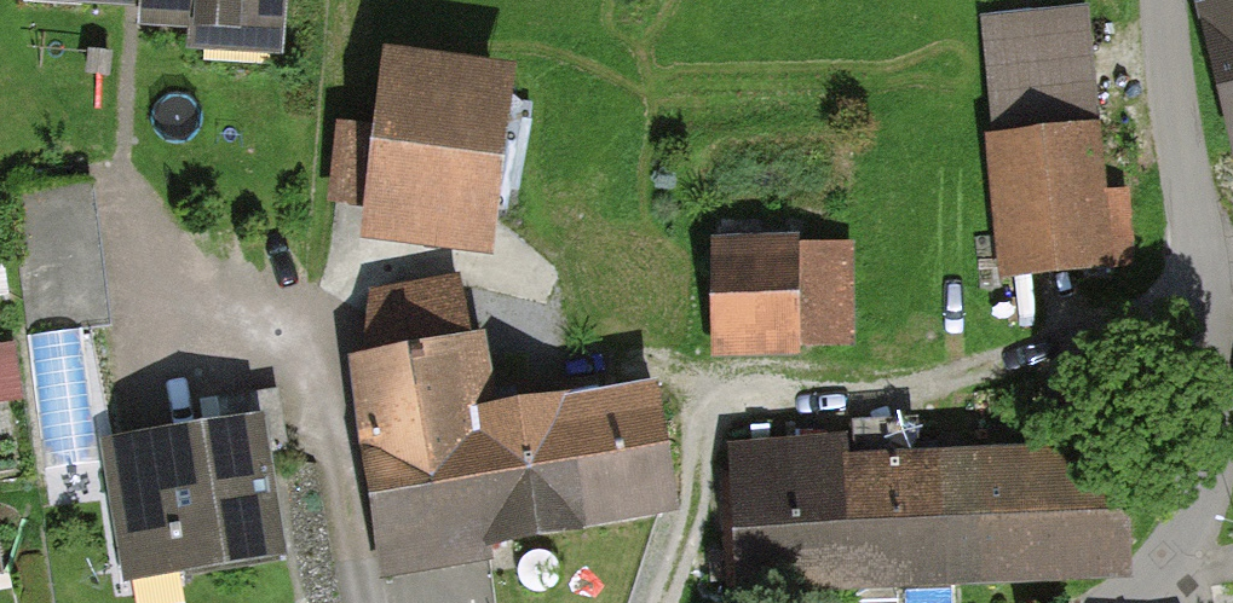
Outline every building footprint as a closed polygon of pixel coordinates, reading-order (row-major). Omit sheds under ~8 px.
[(148,20),(276,28),(278,0),(149,0),(148,20)] [(1232,116),(1232,0),(1207,0),(1232,116)] [(1096,15),(989,25),(1013,276),(1142,264),(1136,195),(1113,197),(1096,15)] [(393,128),(349,121),(337,202),(381,208),(378,230),(504,249),(530,75),(403,57),(393,128)] [(809,233),(719,237),(724,366),(801,362),(801,347),(860,344),(856,247),(810,249),(809,233)] [(459,281),(393,294),(396,312),(371,317),(364,359),(362,445),(379,553),(674,503),(655,392),(598,403),(594,376),(562,382),(567,409),(487,424),(459,281)] [(224,428),(108,447),(125,549),(180,540),(184,568),(278,553),(263,466),(288,462),(276,387),(219,397),(224,428)] [(913,430),(732,438),(738,584),(1077,569),(1127,545),(1123,460),(918,468),(913,430)]
